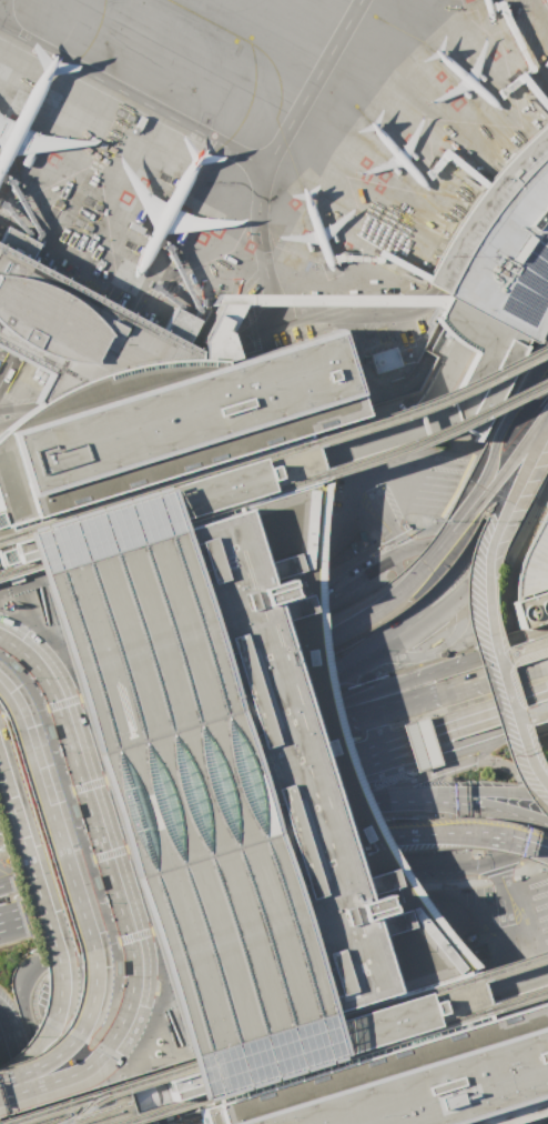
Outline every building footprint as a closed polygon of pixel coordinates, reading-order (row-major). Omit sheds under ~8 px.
[(531,131),(547,118),(547,317),(531,347),(528,345),(477,442),(450,429),(443,404),(470,353),(454,344),(440,334),(430,321),(436,308),(442,299),(434,294),(435,291),(420,283),(446,238),(470,200),(500,163),(531,131)] [(44,373),(0,350),(0,231),(3,225),(21,235),(24,237),(30,240),(33,241),(37,243),(27,261),(28,262),(58,278),(123,313),(156,330),(158,331),(171,307),(172,307),(195,319),(195,320),(182,344),(194,350),(194,358),(197,358),(197,343),(196,342),(212,313),(226,321),(221,330),(226,332),(231,345),(234,359),(333,328),(358,413),(31,515),(0,525),(0,430),(9,422),(33,404),(31,400),(44,373)] [(221,330),(226,332),(242,304),(274,305),(432,305),(436,308),(442,299),(434,294),(271,294),(216,294),(211,304),(216,304),(212,313),(226,321),(221,330)] [(399,365),(393,346),(367,354),(372,373),(399,365)] [(480,977),(547,956),(547,984),(479,1005),(483,1017),(196,1107),(71,699),(30,568),(12,573),(12,571),(6,573),(0,575),(0,525),(31,515),(358,413),(364,429),(443,404),(450,429),(414,446),(374,461),(321,478),(319,484),(316,511),(314,544),(314,581),(315,614),(317,642),(318,659),(323,679),(327,701),(328,709),(332,721),(338,743),(345,763),(352,782),(364,810),(368,820),(376,835),(388,857),(392,862),(408,890),(429,920),(449,943),(469,965),(480,977)] [(513,600),(547,589),(547,620),(521,629),(513,600)] [(402,722),(413,770),(437,765),(427,717),(402,722)] [(540,1000),(547,1025),(547,1108),(498,1123),(199,1123),(194,1107),(196,1107),(483,1017),(540,1000)]
